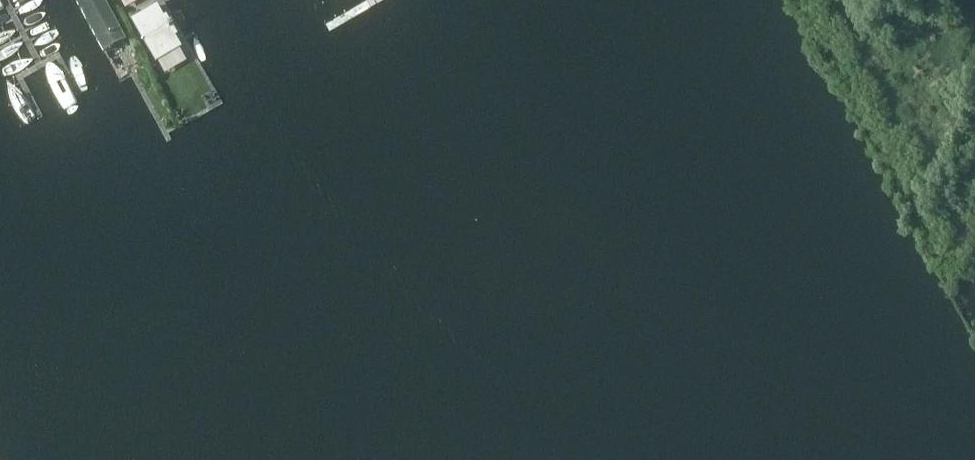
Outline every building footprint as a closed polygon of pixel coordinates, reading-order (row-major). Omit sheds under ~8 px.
[(103,0),(76,0),(104,52),(125,41),(103,0)] [(169,17),(161,22),(155,10),(134,23),(156,61),(177,50),(171,38),(178,34),(169,17)]
